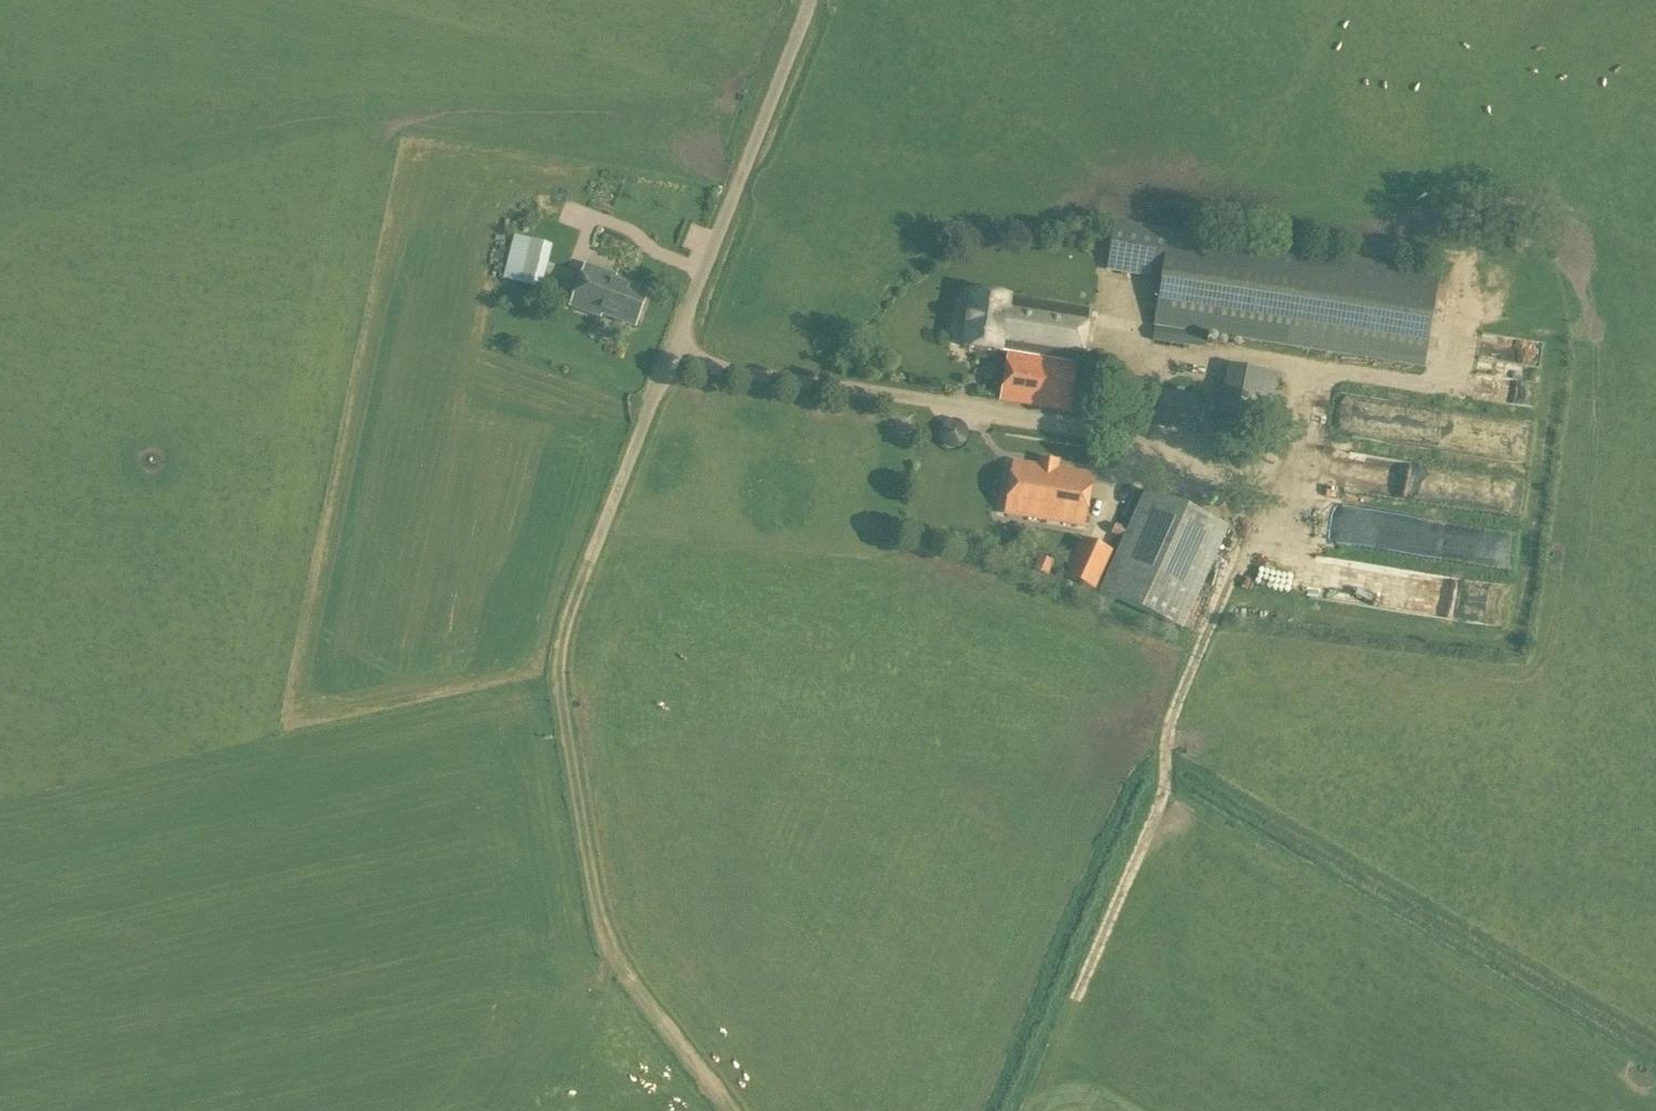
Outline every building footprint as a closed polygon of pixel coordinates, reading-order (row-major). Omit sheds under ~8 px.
[(1426,368),(1439,271),(1306,254),(1129,225),(1114,222),(1106,270),(1163,278),(1156,325),(1292,347),(1426,368)] [(502,278),(519,283),(531,239),(514,235),(502,278)] [(637,325),(649,293),(615,280),(616,277),(589,267),(574,305),(602,315),(603,313),(637,325)] [(1010,353),(1082,365),(1091,310),(974,291),(965,346),(1010,353)] [(1233,372),(1217,374),(1221,407),(1246,403),(1244,391),(1267,388),(1266,375),(1275,374),(1272,354),(1264,355),(1265,362),(1243,364),(1241,351),(1230,352),(1233,372)] [(1074,412),(1082,365),(1010,353),(1002,400),(1074,412)] [(1192,432),(1198,395),(1159,389),(1152,425),(1192,432)] [(1084,526),(1091,475),(1009,462),(1005,489),(950,480),(947,504),(1084,526)] [(1184,629),(1230,528),(1149,491),(1103,592),(1184,629)] [(1081,537),(1064,576),(1095,590),(1113,551),(1081,537)]
